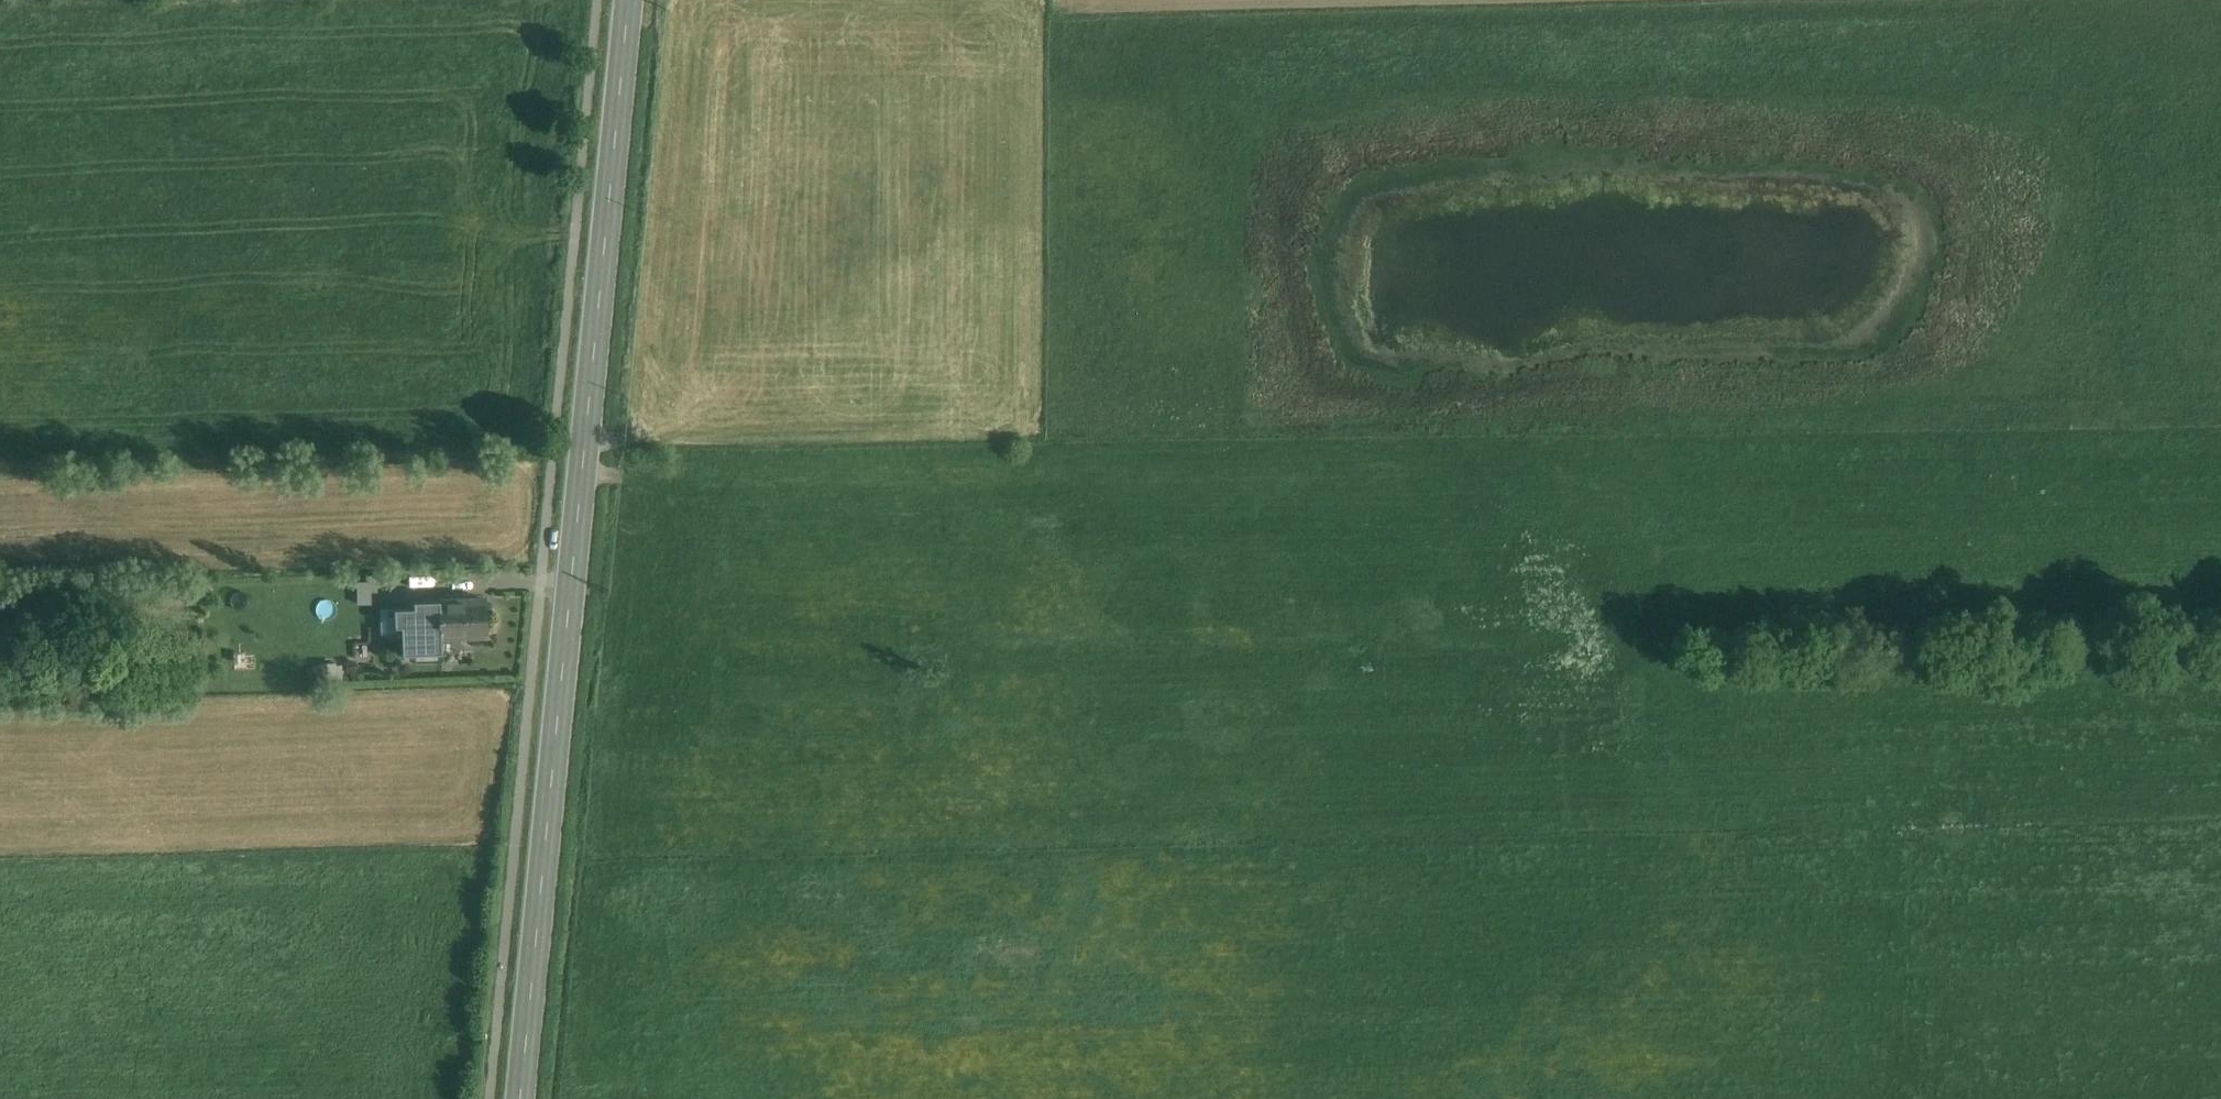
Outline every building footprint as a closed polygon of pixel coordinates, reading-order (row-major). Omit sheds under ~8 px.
[(484,599),(439,600),(441,636),(485,635),(484,599)] [(413,607),(394,607),(395,626),(401,626),(401,637),(402,654),(415,653),(416,662),(442,661),(441,636),(439,600),(413,601),(413,607)] [(395,626),(394,607),(380,608),(380,633),(395,632),(396,637),(401,637),(401,626),(395,626)]
